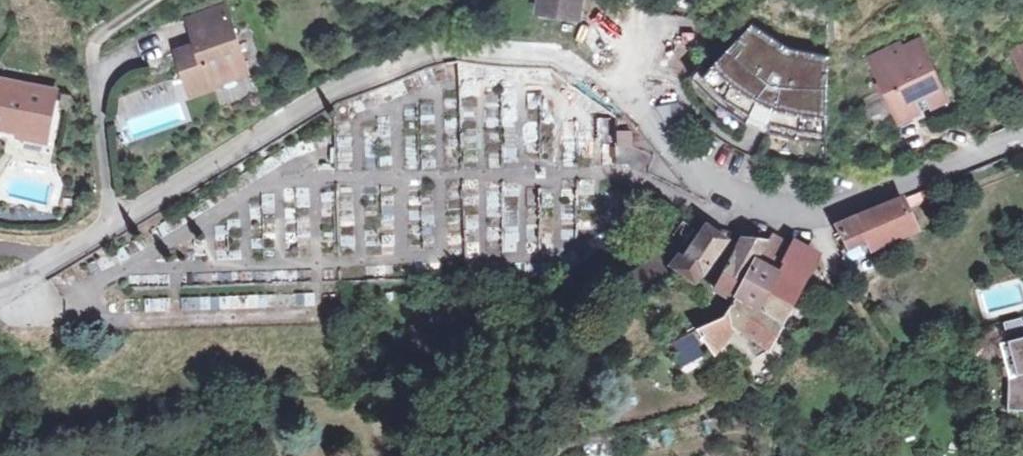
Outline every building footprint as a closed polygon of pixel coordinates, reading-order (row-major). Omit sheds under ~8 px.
[(189,12),(198,41),(180,47),(194,90),(217,83),(215,75),(249,65),(227,0),(223,0),(189,12)] [(577,0),(531,0),(531,9),(575,14),(577,0)] [(791,45),(758,23),(714,69),(708,64),(697,75),(727,103),(732,96),(742,103),(737,110),(754,121),(756,119),(772,126),(771,128),(791,133),(793,124),(833,130),(835,54),(802,49),(791,45)] [(875,57),(904,119),(927,109),(924,104),(933,100),(935,104),(952,97),(924,39),(905,48),(903,43),(875,57)] [(1012,50),(1022,69),(1022,44),(1012,50)] [(56,92),(0,78),(0,123),(46,135),(56,92)] [(742,103),(732,96),(727,103),(737,110),(742,103)] [(933,100),(924,104),(927,109),(935,104),(933,100)] [(772,126),(756,119),(754,121),(771,128),(772,126)] [(793,124),(791,133),(833,139),(833,130),(793,124)] [(631,132),(617,133),(619,145),(633,145),(631,132)] [(894,201),(833,226),(837,235),(833,236),(836,246),(858,237),(862,248),(906,231),(894,201)] [(679,278),(692,283),(704,266),(720,242),(703,230),(676,265),(672,263),(667,269),(677,279),(679,278)] [(712,316),(687,334),(708,356),(727,332),(763,350),(811,258),(791,246),(731,243),(706,294),(724,302),(718,311),(712,316)] [(314,312),(314,294),(180,293),(180,312),(314,312)] [(142,296),(141,311),(168,313),(169,297),(142,296)] [(681,325),(687,334),(712,316),(704,307),(681,325)] [(1011,375),(1010,409),(1022,409),(1022,315),(1005,320),(1011,339),(1002,341),(1011,375)]
